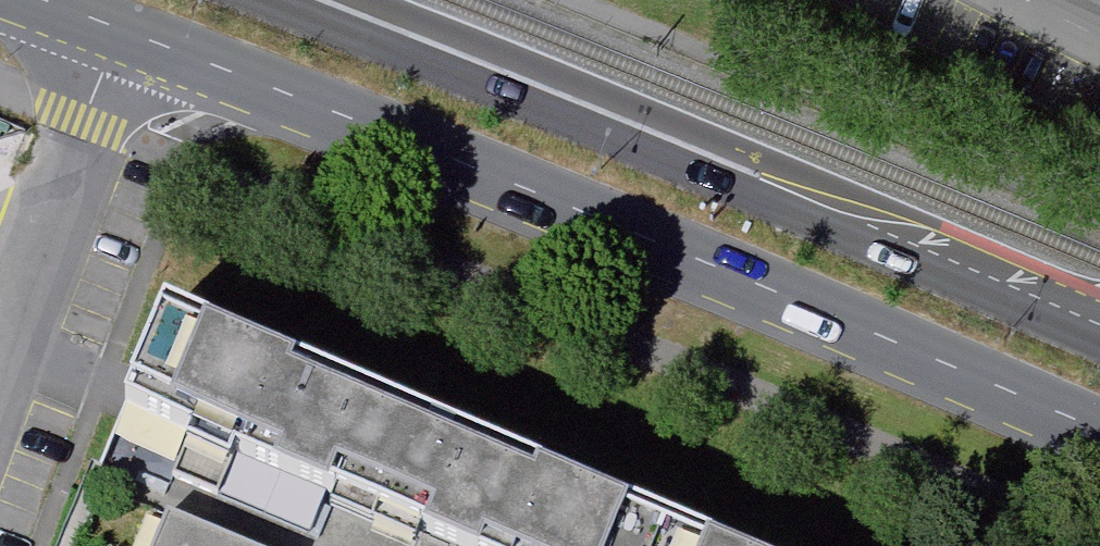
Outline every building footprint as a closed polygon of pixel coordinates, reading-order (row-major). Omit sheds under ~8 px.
[(162,323),(133,402),(469,545),(698,545),(162,323)] [(163,511),(148,545),(244,545),(163,511)]
